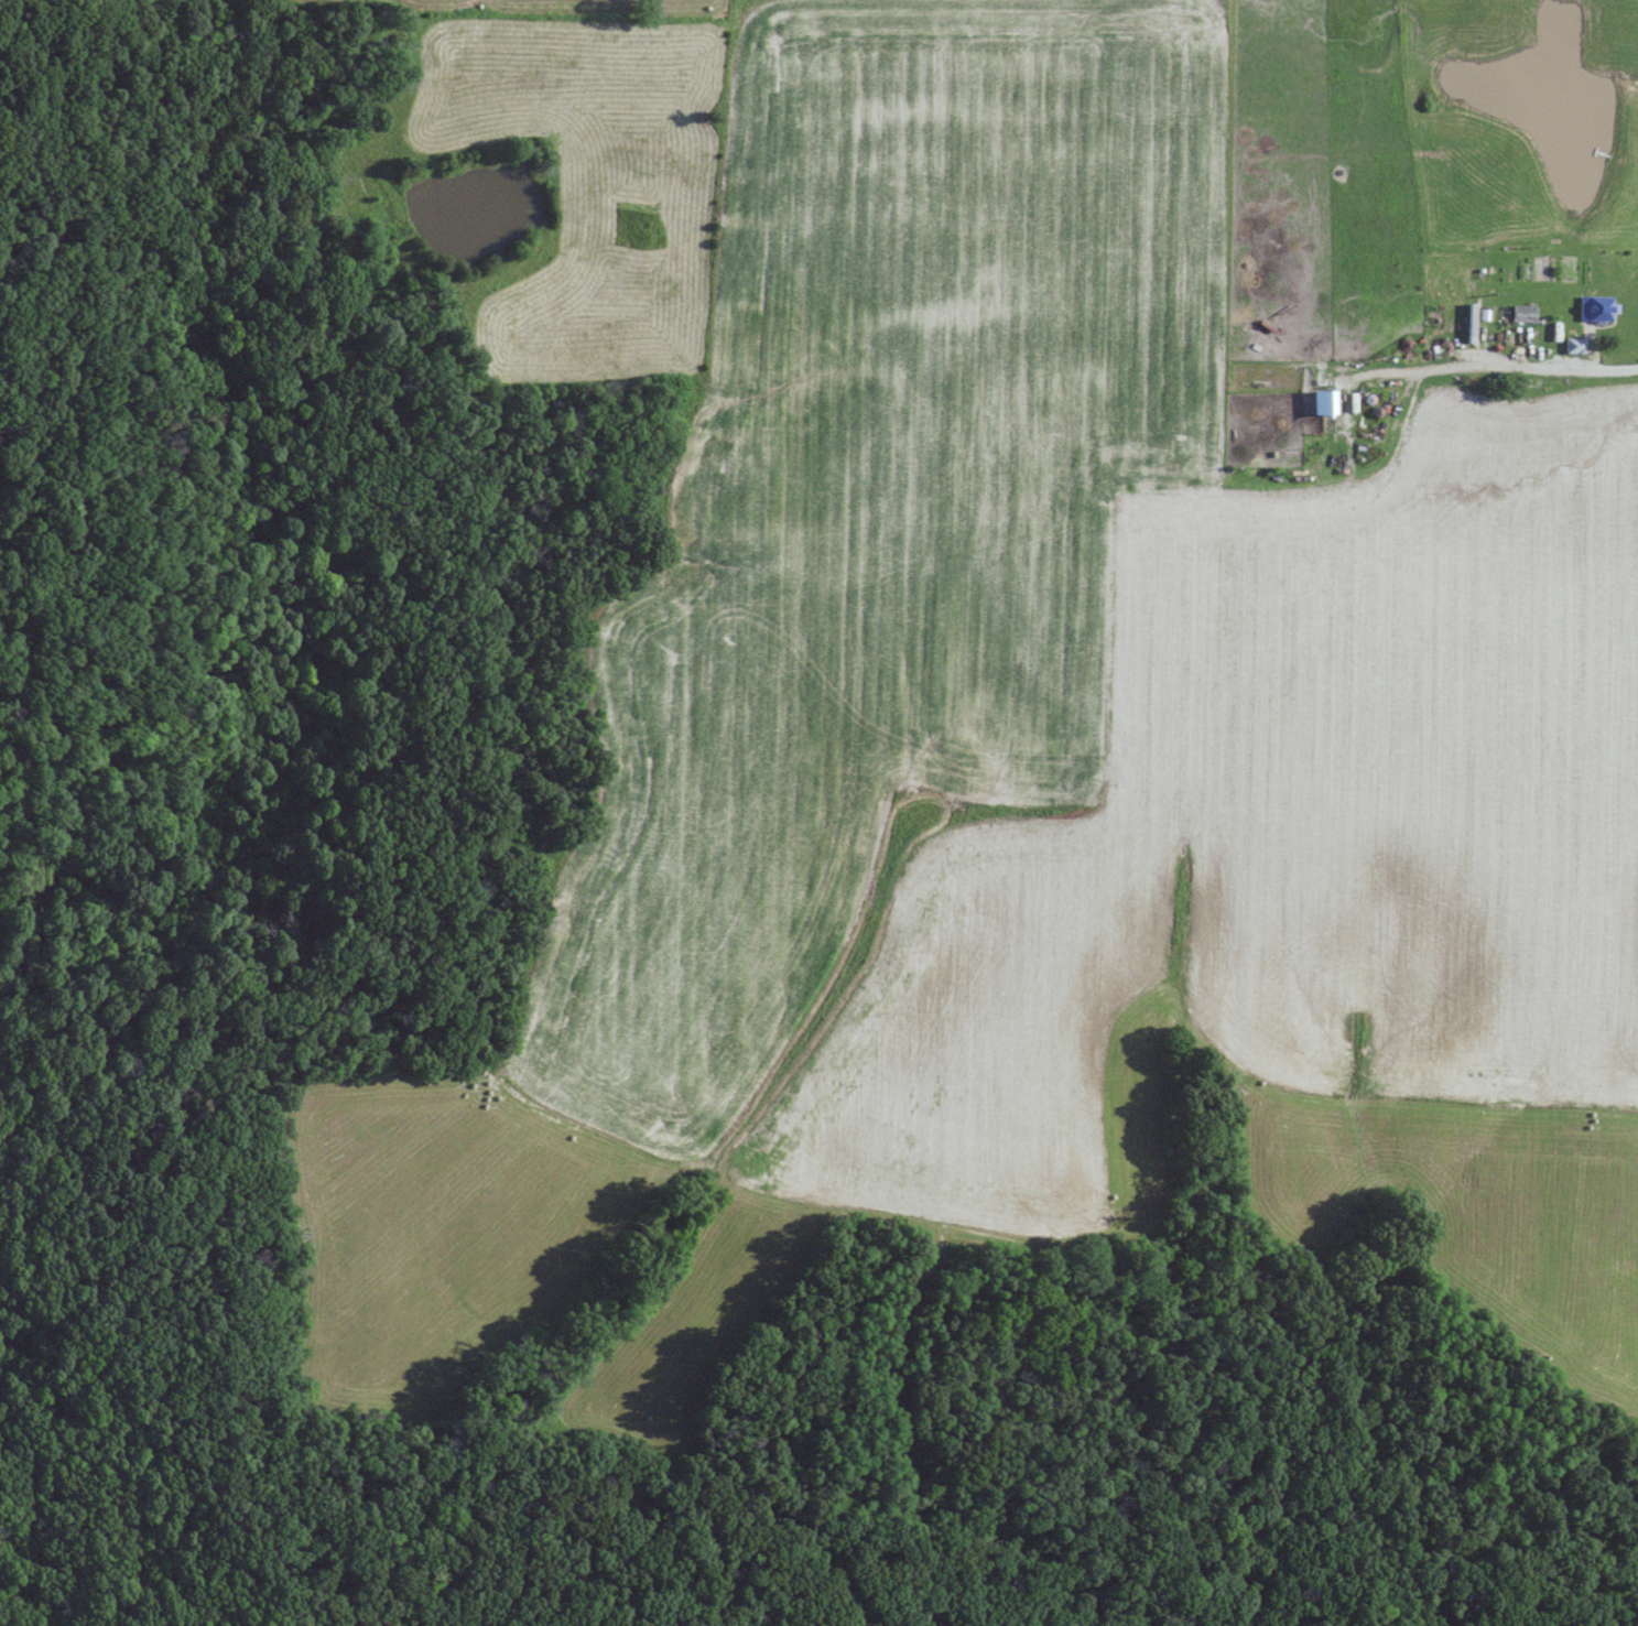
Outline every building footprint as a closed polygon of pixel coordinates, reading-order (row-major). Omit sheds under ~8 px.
[(1534,305),(1511,304),(1510,321),(1534,321),(1534,305)] [(1584,337),(1565,337),(1565,352),(1584,352),(1584,337)] [(1310,389),(1311,414),(1334,413),(1333,388),(1310,389)]
